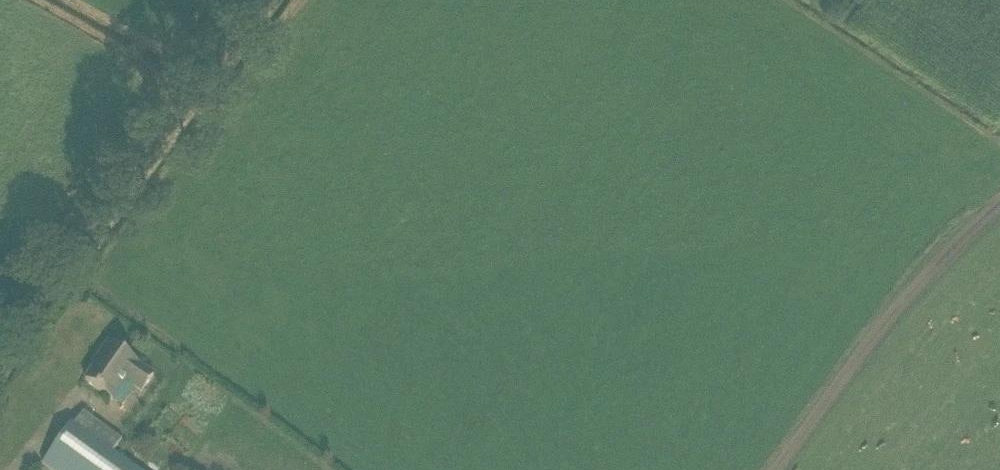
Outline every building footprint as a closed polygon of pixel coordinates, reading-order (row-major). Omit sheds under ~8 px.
[(154,375),(138,363),(109,342),(96,360),(99,362),(85,381),(112,400),(130,375),(135,379),(132,384),(142,391),(154,375)] [(43,463),(53,469),(136,469),(113,454),(123,440),(84,412),(74,426),(70,424),(43,463)]
